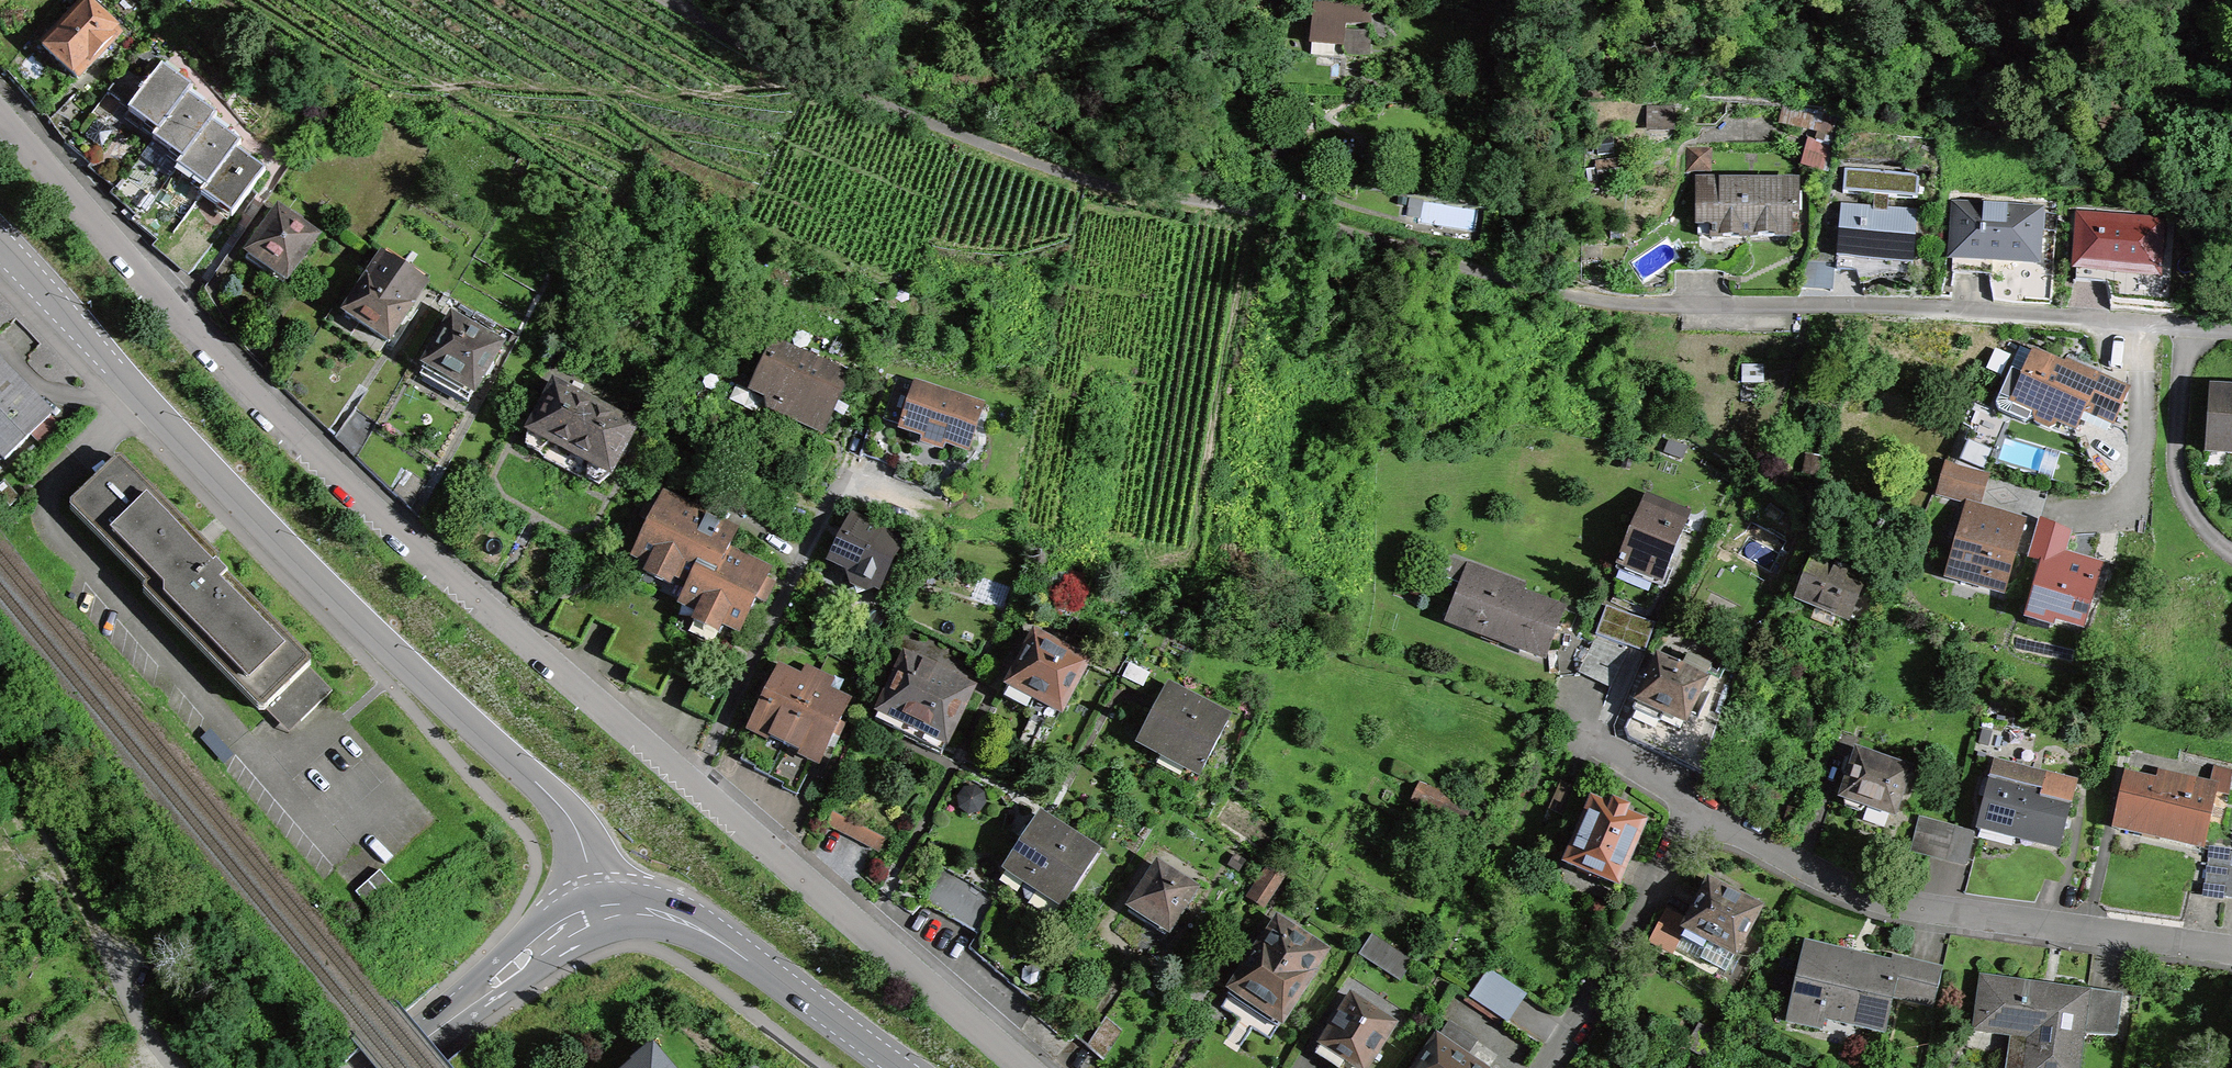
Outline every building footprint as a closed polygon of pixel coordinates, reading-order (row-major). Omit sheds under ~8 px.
[(85,0),(42,46),(78,79),(120,33),(85,0)] [(1367,11),(1347,9),(1343,50),(1359,51),(1363,51),(1367,11)] [(1391,13),(1367,11),(1363,51),(1359,51),(1359,53),(1375,54),(1377,34),(1402,37),(1403,24),(1391,22),(1391,13)] [(1404,15),(1391,13),(1391,22),(1403,24),(1404,15)] [(193,89),(163,67),(143,94),(131,111),(124,120),(153,142),(188,96),(193,89)] [(120,82),(132,90),(134,88),(139,81),(127,73),(120,82)] [(131,111),(143,94),(134,88),(132,90),(120,82),(118,80),(108,94),(131,111)] [(217,117),(188,96),(153,142),(183,163),(212,124),(217,117)] [(241,145),(212,124),(183,163),(178,170),(206,191),(236,151),(241,145)] [(114,137),(91,165),(117,186),(135,164),(139,157),(114,137)] [(266,172),(236,151),(206,191),(202,197),(232,219),(266,172)] [(135,164),(117,186),(115,189),(113,191),(139,212),(156,191),(161,184),(135,164)] [(117,186),(91,165),(89,168),(115,189),(117,186)] [(1874,209),(1841,206),(1837,257),(1859,259),(1913,263),(1917,212),(1889,210),(1890,197),(1917,199),(1919,176),(1845,171),(1843,194),(1875,196),(1874,209)] [(1712,214),(1712,237),(1791,237),(1791,213),(1798,213),(1798,184),(1698,183),(1698,213),(1712,214)] [(139,212),(113,191),(110,195),(137,215),(139,212)] [(2040,212),(1957,207),(1954,256),(1993,259),(2037,262),(2040,212)] [(279,212),(246,259),(284,285),(317,238),(279,212)] [(159,238),(134,218),(131,222),(156,241),(159,238)] [(2162,223),(2079,218),(2076,267),(2108,269),(2159,272),(2162,223)] [(1729,239),(1694,236),(1691,269),(1726,272),(1729,239)] [(192,272),(155,243),(151,247),(188,276),(192,272)] [(385,256),(346,315),(390,344),(414,307),(413,306),(428,284),(385,256)] [(1993,259),(1954,256),(1953,273),(1992,276),(1993,259)] [(1859,259),(1837,257),(1837,264),(1836,269),(1858,271),(1859,259)] [(1801,287),(1834,290),(1836,269),(1837,264),(1809,262),(1801,287)] [(2108,269),(2076,267),(2076,281),(2107,282),(2108,269)] [(452,320),(424,367),(472,395),(499,348),(452,320)] [(846,377),(776,345),(754,391),(782,403),(780,407),(782,408),(784,413),(821,431),(846,377)] [(2097,379),(2035,352),(2013,402),(2037,412),(2034,418),(2036,422),(2049,428),(2053,426),(2055,421),(2075,429),(2082,412),(2097,379)] [(1763,365),(1741,365),(1741,383),(1763,383),(1763,365)] [(5,461),(30,437),(22,428),(42,409),(0,366),(0,456),(5,461)] [(2136,371),(2101,369),(2097,379),(2082,412),(2112,425),(2136,371)] [(637,427),(555,384),(529,432),(529,448),(543,455),(544,459),(582,479),(587,479),(601,486),(607,475),(612,475),(637,427)] [(979,406),(919,387),(905,429),(966,448),(979,406)] [(2231,454),(2231,395),(2211,394),(2207,453),(2231,454)] [(356,406),(335,437),(353,454),(376,420),(356,406)] [(1687,447),(1668,439),(1663,452),(1682,460),(1687,447)] [(1821,457),(1805,454),(1802,470),(1818,473),(1821,457)] [(72,506),(72,511),(148,587),(144,591),(145,596),(259,711),(266,713),(278,701),(311,666),(311,660),(226,575),(225,576),(216,567),(220,563),(220,558),(122,459),(116,459),(72,506)] [(1947,461),(1937,493),(1977,505),(1986,473),(1947,461)] [(429,476),(416,499),(426,504),(439,481),(429,476)] [(722,524),(664,495),(634,556),(645,561),(640,571),(667,584),(673,573),(690,582),(680,602),(697,611),(727,551),(732,540),(718,533),(722,524)] [(1625,561),(1665,577),(1686,525),(1643,508),(1620,564),(1624,566),(1625,561)] [(2003,591),(2022,523),(1969,508),(1950,577),(2003,591)] [(901,542),(853,519),(833,560),(847,567),(857,594),(896,581),(890,564),(901,542)] [(2071,533),(2040,520),(2030,556),(2046,560),(2048,553),(2064,558),(2071,533)] [(770,572),(727,551),(697,611),(691,622),(713,633),(719,621),(740,632),(770,572)] [(2048,553),(2046,560),(2034,602),(2056,608),(2053,618),(2082,627),(2099,568),(2064,558),(2048,553)] [(1812,557),(1796,597),(1849,618),(1870,565),(1846,556),(1842,567),(1833,564),(1833,566),(1812,557)] [(1469,567),(1448,621),(1484,635),(1485,632),(1500,638),(1499,641),(1539,655),(1548,632),(1555,634),(1563,611),(1518,594),(1521,586),(1469,567)] [(1607,606),(1596,635),(1627,646),(1638,617),(1607,606)] [(1656,624),(1638,617),(1627,646),(1645,653),(1656,624)] [(1036,636),(1004,696),(1030,710),(1027,716),(1053,730),(1088,664),(1036,636)] [(1627,651),(1596,640),(1581,670),(1611,684),(1627,651)] [(905,658),(875,721),(898,732),(898,734),(942,755),(973,690),(951,680),(953,677),(913,658),(911,661),(905,658)] [(1658,659),(1633,711),(1659,724),(1664,715),(1685,725),(1690,714),(1712,669),(1687,658),(1681,670),(1658,659)] [(333,691),(311,666),(278,701),(301,722),(333,691)] [(779,668),(754,721),(775,731),(772,735),(771,738),(786,745),(811,692),(798,686),(801,679),(779,668)] [(1167,688),(1139,742),(1201,774),(1229,720),(1167,688)] [(823,698),(811,692),(786,745),(800,753),(805,745),(824,754),(849,703),(826,692),(823,698)] [(1633,711),(1624,729),(1644,746),(1701,774),(1718,728),(1690,714),(1685,725),(1664,715),(1659,724),(1633,711)] [(772,735),(757,728),(741,760),(756,768),(771,738),(772,735)] [(770,777),(786,745),(771,738),(756,768),(755,770),(770,777)] [(798,756),(800,753),(786,745),(770,777),(785,785),(798,756)] [(1852,776),(1844,797),(1846,807),(1860,812),(1868,806),(1893,815),(1909,772),(1856,754),(1848,775),(1852,776)] [(1995,763),(1980,821),(2017,830),(2015,837),(2061,848),(2071,804),(2042,797),(2047,776),(1995,763)] [(2130,777),(2118,828),(2201,847),(2215,786),(2185,779),(2182,789),(2130,777)] [(1576,788),(1561,782),(1549,809),(1564,816),(1576,788)] [(896,818),(844,792),(828,824),(865,842),(869,832),(885,840),(896,818)] [(1593,802),(1568,864),(1618,885),(1644,823),(1624,815),(1627,807),(1613,801),(1610,809),(1593,802)] [(1039,817),(1007,868),(1028,881),(1025,885),(1026,898),(1054,917),(1062,903),(1065,905),(1097,854),(1039,817)] [(1937,823),(1921,819),(1912,850),(1928,855),(1937,823)] [(1955,828),(1937,823),(1928,855),(1946,860),(1955,828)] [(1974,833),(1955,828),(1946,860),(1965,865),(1974,833)] [(2226,897),(2230,866),(2207,863),(2203,894),(2226,897)] [(1158,866),(1129,911),(1147,923),(1153,915),(1172,928),(1196,891),(1158,866)] [(1269,866),(1249,896),(1264,905),(1284,876),(1269,866)] [(987,916),(996,899),(941,867),(921,901),(978,933),(987,916)] [(379,869),(355,893),(378,917),(402,894),(379,869)] [(1727,972),(1760,909),(1741,899),(1742,898),(1729,891),(1728,892),(1710,883),(1689,923),(1681,939),(1705,951),(1702,958),(1727,972)] [(1668,911),(1659,927),(1681,939),(1689,923),(1668,911)] [(1243,974),(1221,1007),(1271,1039),(1326,953),(1277,922),(1258,951),(1251,946),(1236,970),(1243,974)] [(1373,934),(1360,953),(1400,980),(1413,960),(1373,934)] [(1905,968),(1812,946),(1808,964),(1801,963),(1796,983),(1803,984),(1794,1021),(1822,1028),(1826,1011),(1862,1019),(1861,1025),(1883,1031),(1893,992),(1899,994),(1905,968)] [(1899,994),(1935,1002),(1943,969),(1907,960),(1905,968),(1899,994)] [(1489,971),(1471,998),(1508,1022),(1526,995),(1489,971)] [(1982,979),(1976,1028),(2022,1034),(2018,1067),(2079,1067),(2084,1026),(2088,992),(1982,979)] [(2088,992),(2084,1026),(2118,1030),(2123,995),(2088,990),(2088,992)] [(1316,1053),(1338,1067),(1369,1067),(1396,1026),(1352,997),(1340,1015),(1337,1013),(1328,1026),(1332,1029),(1316,1053)] [(1106,1017),(1087,1046),(1102,1061),(1123,1031),(1106,1017)] [(1450,1022),(1419,1067),(1479,1067),(1465,1058),(1477,1040),(1450,1022)] [(653,1050),(631,1067),(668,1067),(653,1050)]
